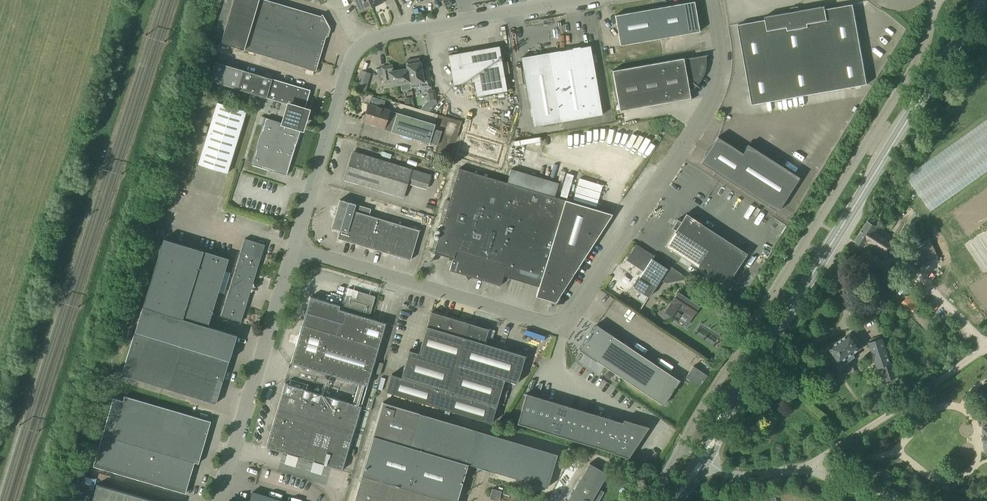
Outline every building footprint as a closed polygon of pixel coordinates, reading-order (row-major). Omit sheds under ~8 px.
[(316,71),(328,29),(321,16),(268,0),(233,0),(220,42),(316,71)] [(359,10),(369,5),(370,5),(368,0),(355,0),(359,10)] [(653,8),(615,15),(620,45),(621,46),(660,39),(700,32),(697,19),(694,1),(688,2),(679,4),(653,8)] [(765,20),(738,24),(752,104),(867,84),(853,4),(825,9),(825,6),(765,16),(765,20)] [(447,52),(453,85),(474,81),(477,96),(507,91),(499,46),(457,54),(457,51),(447,52)] [(563,122),(602,115),(590,46),(566,50),(567,55),(567,60),(562,61),(563,71),(556,72),(557,80),(563,122)] [(566,50),(521,58),(533,127),(563,122),(557,80),(556,72),(563,71),(562,61),(567,60),(567,55),(566,50)] [(683,58),(612,71),(619,111),(689,98),(688,88),(697,84),(695,83),(701,74),(705,55),(683,59),(683,58)] [(406,61),(407,69),(410,84),(419,82),(420,89),(430,87),(428,72),(421,73),(419,58),(406,61)] [(286,114),(303,119),(304,117),(301,116),(304,109),(305,109),(310,90),(215,62),(209,81),(288,104),(286,114)] [(410,84),(407,69),(393,72),(392,65),(381,67),(384,83),(390,82),(391,86),(400,84),(401,90),(410,89),(410,84)] [(364,90),(366,82),(359,79),(356,88),(364,90)] [(198,165),(227,173),(246,112),(217,103),(198,165)] [(363,121),(384,127),(384,129),(438,146),(442,132),(434,130),(436,124),(368,104),(363,121)] [(303,119),(286,114),(283,123),(266,118),(252,164),(286,175),(301,128),(298,127),(300,120),(302,121),(303,119)] [(772,126),(782,122),(780,116),(770,120),(772,126)] [(701,162),(778,211),(800,176),(748,144),(743,152),(718,136),(701,162)] [(812,151),(821,157),(830,144),(821,138),(812,151)] [(474,159),(497,165),(502,146),(479,139),(474,159)] [(345,181),(402,198),(407,182),(426,188),(430,175),(354,152),(345,181)] [(433,253),(453,259),(449,271),(500,286),(506,267),(542,277),(536,296),(555,302),(612,214),(554,197),(558,184),(511,170),(507,183),(459,168),(433,253)] [(571,194),(577,173),(569,171),(563,192),(571,194)] [(601,202),(605,182),(581,177),(577,197),(601,202)] [(331,228),(340,230),(337,239),(410,260),(419,230),(369,215),(371,209),(340,200),(331,228)] [(743,204),(739,212),(751,218),(755,210),(743,204)] [(665,246),(681,256),(727,285),(747,253),(702,224),(686,213),(681,221),(677,219),(672,228),(676,230),(665,246)] [(856,240),(865,246),(885,258),(897,240),(868,221),(856,240)] [(616,234),(620,228),(614,224),(610,230),(616,234)] [(227,337),(228,333),(224,332),(208,327),(213,310),(218,293),(229,259),(164,239),(122,375),(198,399),(215,404),(235,340),(227,337)] [(221,316),(241,323),(250,292),(252,292),(254,284),(253,284),(259,261),(265,245),(245,239),(240,254),(221,316)] [(909,247),(917,267),(934,259),(925,240),(909,247)] [(667,269),(652,259),(653,256),(636,245),(629,257),(646,268),(638,279),(637,278),(633,285),(634,285),(633,287),(649,297),(660,279),(667,269)] [(432,260),(428,250),(421,252),(424,263),(432,260)] [(932,263),(921,269),(924,275),(935,269),(932,263)] [(862,271),(873,278),(877,271),(866,264),(862,271)] [(669,266),(667,269),(660,279),(666,283),(675,270),(669,266)] [(899,287),(903,291),(904,291),(905,289),(906,289),(911,282),(914,279),(909,275),(899,287)] [(343,306),(370,314),(375,297),(348,289),(343,306)] [(679,290),(664,313),(675,320),(679,323),(686,313),(692,317),(700,305),(689,298),(690,297),(679,290)] [(339,469),(341,463),(344,464),(386,323),(339,309),(340,305),(311,297),(291,363),(359,383),(353,403),(285,383),(266,447),(339,469)] [(386,392),(491,424),(496,407),(504,380),(517,384),(525,356),(484,343),(488,329),(469,323),(431,312),(419,353),(409,350),(401,377),(391,374),(386,392)] [(579,350),(596,361),(661,404),(661,405),(663,406),(679,380),(678,379),(678,380),(612,336),(596,325),(579,350)] [(851,333),(829,348),(842,365),(853,356),(851,354),(861,347),(851,333)] [(877,368),(882,366),(891,363),(883,338),(882,339),(871,342),(869,343),(877,368)] [(891,363),(882,366),(887,381),(896,378),(891,363)] [(517,423),(531,427),(540,398),(529,395),(527,394),(526,394),(517,423)] [(155,450),(168,409),(125,396),(124,401),(115,398),(95,466),(185,493),(194,462),(155,450)] [(531,427),(545,432),(554,402),(542,399),(541,398),(540,398),(531,427)] [(383,402),(374,435),(466,463),(468,464),(547,487),(557,453),(383,402)] [(545,432),(558,436),(567,406),(554,402),(545,432)] [(558,436),(572,440),(581,410),(567,406),(558,436)] [(155,450),(194,462),(198,463),(211,422),(168,409),(155,450)] [(572,440),(586,444),(595,414),(581,410),(572,440)] [(586,444),(600,448),(609,419),(595,414),(586,444)] [(600,448),(614,452),(622,423),(609,419),(600,448)] [(623,420),(622,423),(614,452),(613,453),(624,457),(628,458),(648,427),(623,420)] [(362,475),(450,500),(457,500),(468,464),(466,463),(374,435),(362,475)] [(603,493),(598,490),(607,474),(590,464),(569,500),(599,500),(603,493)] [(354,500),(450,500),(362,475),(354,500)] [(97,484),(92,500),(154,500),(97,484)] [(490,499),(498,500),(501,492),(492,490),(490,499)] [(253,492),(250,500),(282,500),(253,492)]
